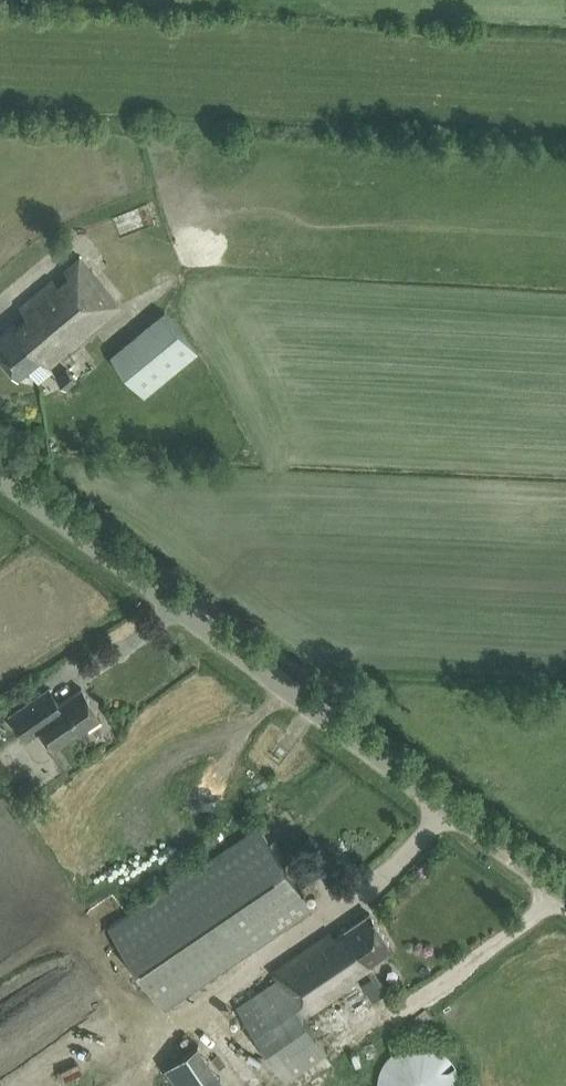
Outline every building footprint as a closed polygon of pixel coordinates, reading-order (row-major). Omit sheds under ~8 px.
[(122,220),(129,234),(143,227),(137,213),(122,220)] [(80,262),(78,259),(19,307),(25,314),(0,334),(0,352),(19,376),(40,358),(45,364),(116,305),(80,262)] [(145,390),(203,353),(173,306),(115,343),(145,390)] [(56,377),(66,388),(76,380),(66,368),(56,377)] [(49,687),(9,715),(25,738),(40,728),(54,749),(101,717),(81,687),(59,702),(49,687)] [(162,1007),(313,908),(259,826),(108,925),(162,1007)] [(387,990),(372,967),(369,963),(392,948),(369,914),(335,937),(330,932),(272,972),(276,978),(236,1006),(286,1080),(328,1051),(304,1017),(359,980),(373,1000),(387,990)] [(221,1046),(214,1051),(198,1028),(162,1053),(186,1085),(249,1085),(221,1046)] [(461,1084),(461,1077),(459,1070),(456,1063),(452,1057),(446,1052),(440,1048),(434,1045),(427,1043),(419,1042),(412,1043),(405,1045),(399,1048),(393,1052),(387,1057),(383,1063),(380,1070),(378,1077),(378,1084),(378,1085),(461,1085),(461,1084)] [(9,1084),(11,1085),(37,1085),(47,1078),(34,1063),(9,1084)]
